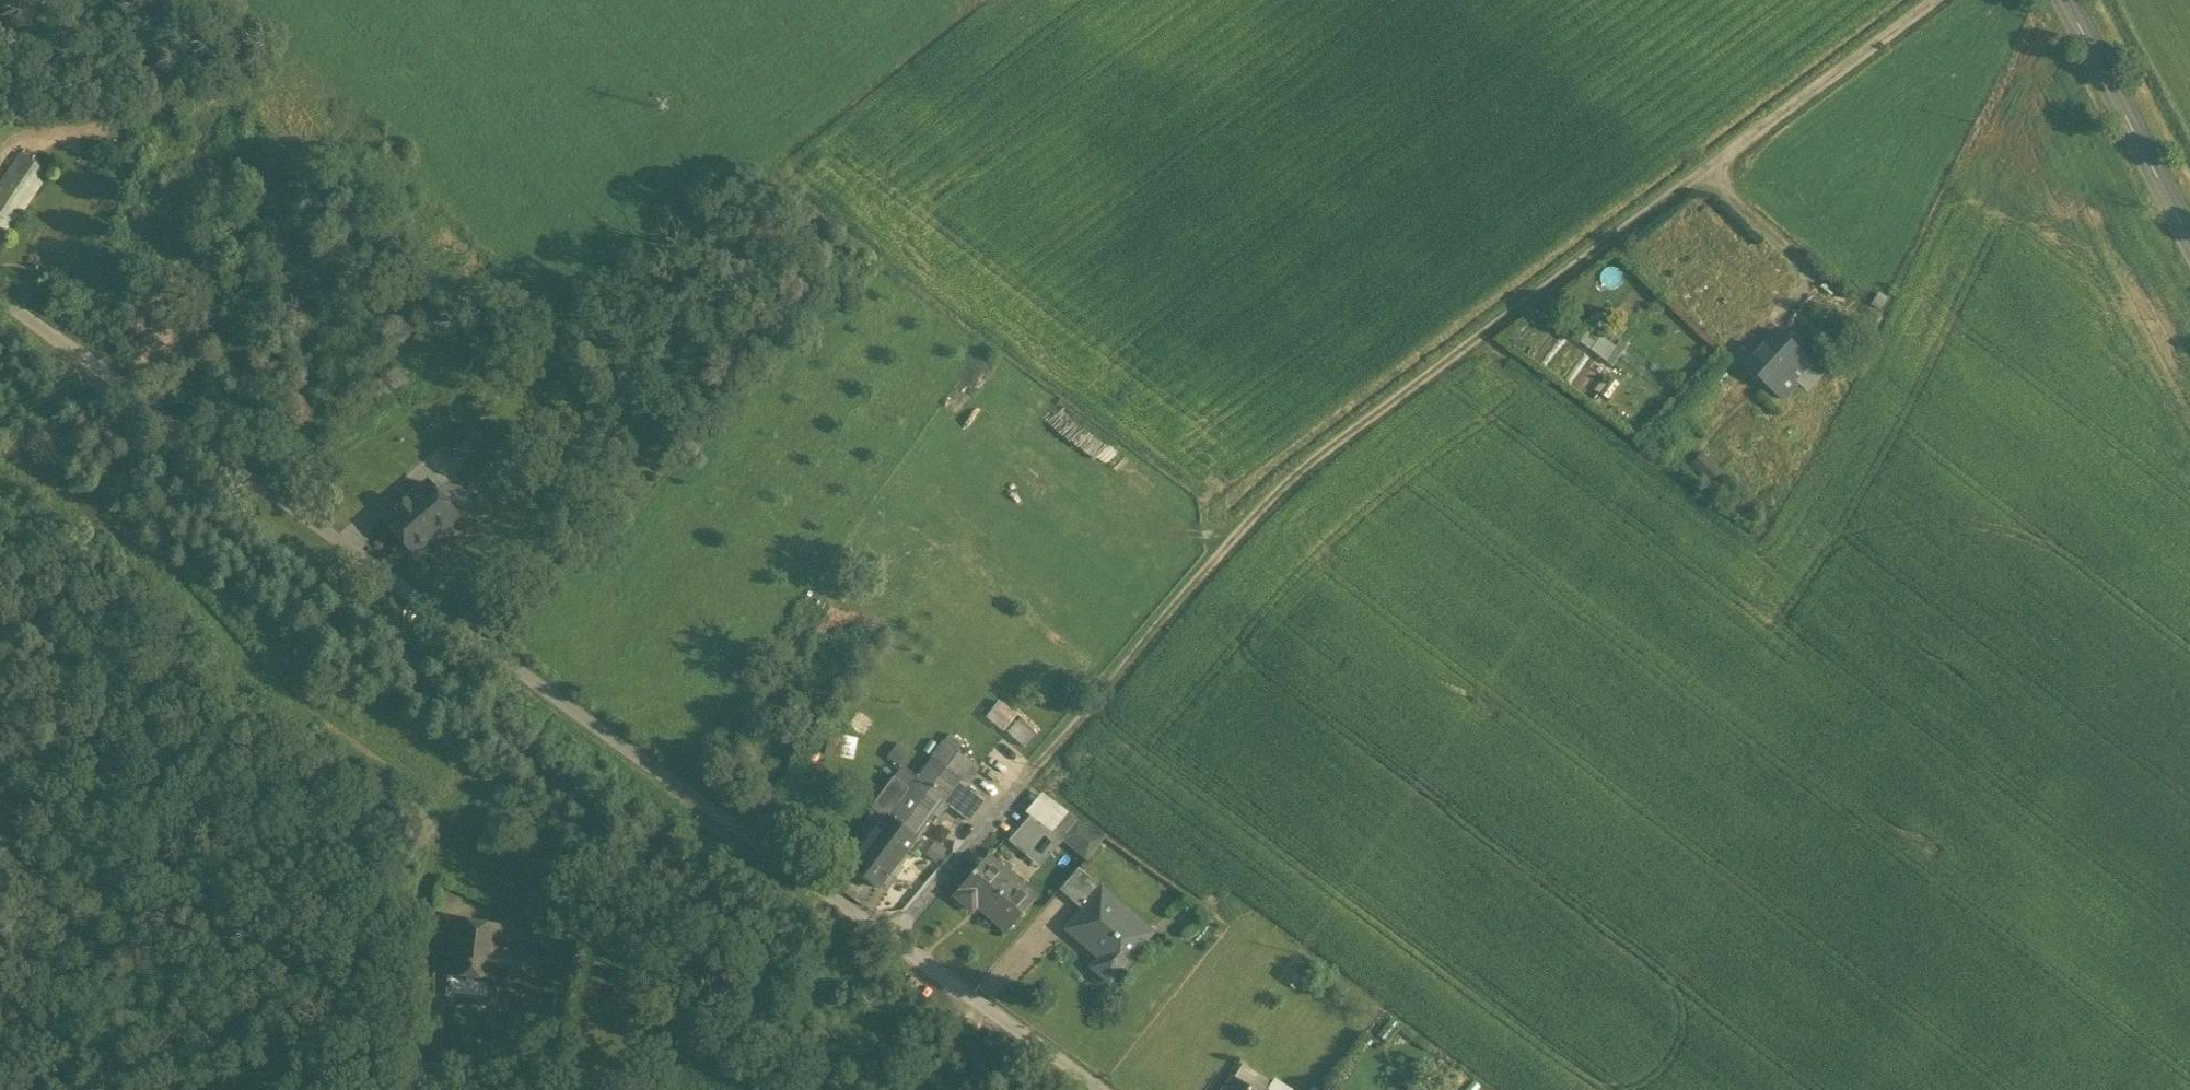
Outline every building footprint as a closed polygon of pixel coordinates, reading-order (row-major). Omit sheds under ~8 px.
[(0,182),(0,249),(51,173),(20,152),(0,182)] [(1879,298),(1869,290),(1862,299),(1871,307),(1879,298)] [(1628,348),(1605,329),(1590,347),(1613,367),(1628,348)] [(1747,365),(1783,398),(1813,366),(1776,333),(1747,365)] [(1613,378),(1600,391),(1607,398),(1621,385),(1613,378)] [(467,425),(444,445),(461,464),(484,445),(467,425)] [(1727,472),(1702,453),(1693,464),(1717,484),(1727,472)] [(429,484),(421,490),(421,489),(385,520),(414,553),(438,533),(444,533),(450,529),(451,522),(457,516),(429,484)] [(1003,699),(989,716),(1006,730),(1020,712),(1003,699)] [(1020,718),(1009,731),(1024,744),(1035,732),(1020,718)] [(846,760),(852,737),(831,731),(825,755),(846,760)] [(965,748),(950,736),(944,743),(960,755),(965,748)] [(902,765),(912,749),(899,741),(889,757),(902,765)] [(960,755),(944,743),(933,758),(959,782),(960,781),(966,786),(979,770),(960,755)] [(920,775),(909,790),(894,778),(872,808),(887,820),(887,819),(916,840),(934,815),(944,802),(946,799),(947,800),(960,783),(959,782),(933,758),(920,775)] [(905,764),(894,778),(909,790),(920,775),(905,764)] [(966,786),(960,781),(959,782),(960,783),(947,800),(946,799),(944,802),(949,806),(970,821),(985,800),(966,786)] [(1029,816),(1051,837),(1071,815),(1038,791),(1022,810),(1029,816)] [(944,802),(934,815),(940,819),(949,806),(944,802)] [(1071,815),(1051,837),(1059,843),(1083,864),(1105,839),(1071,815)] [(1051,837),(1029,816),(1008,839),(1030,859),(1051,837)] [(887,820),(851,867),(879,888),(894,868),(916,840),(887,819),(887,820)] [(958,837),(942,826),(935,837),(950,848),(958,837)] [(1038,866),(1059,843),(1051,837),(1030,859),(1038,866)] [(946,850),(934,841),(926,852),(937,861),(946,850)] [(1032,898),(989,856),(954,895),(970,909),(975,903),(1004,929),(1032,898)] [(1101,888),(1079,869),(1060,891),(1082,910),(1101,888)] [(1151,932),(1101,888),(1082,910),(1064,930),(1097,958),(1089,968),(1106,983),(1124,962),(1151,932)] [(499,927),(453,922),(447,976),(491,980),(492,973),(494,973),(497,950),(499,927)] [(531,954),(497,950),(494,973),(492,973),(491,980),(491,985),(528,989),(531,954)] [(1225,1089),(1253,1089),(1233,1077),(1225,1089)]
